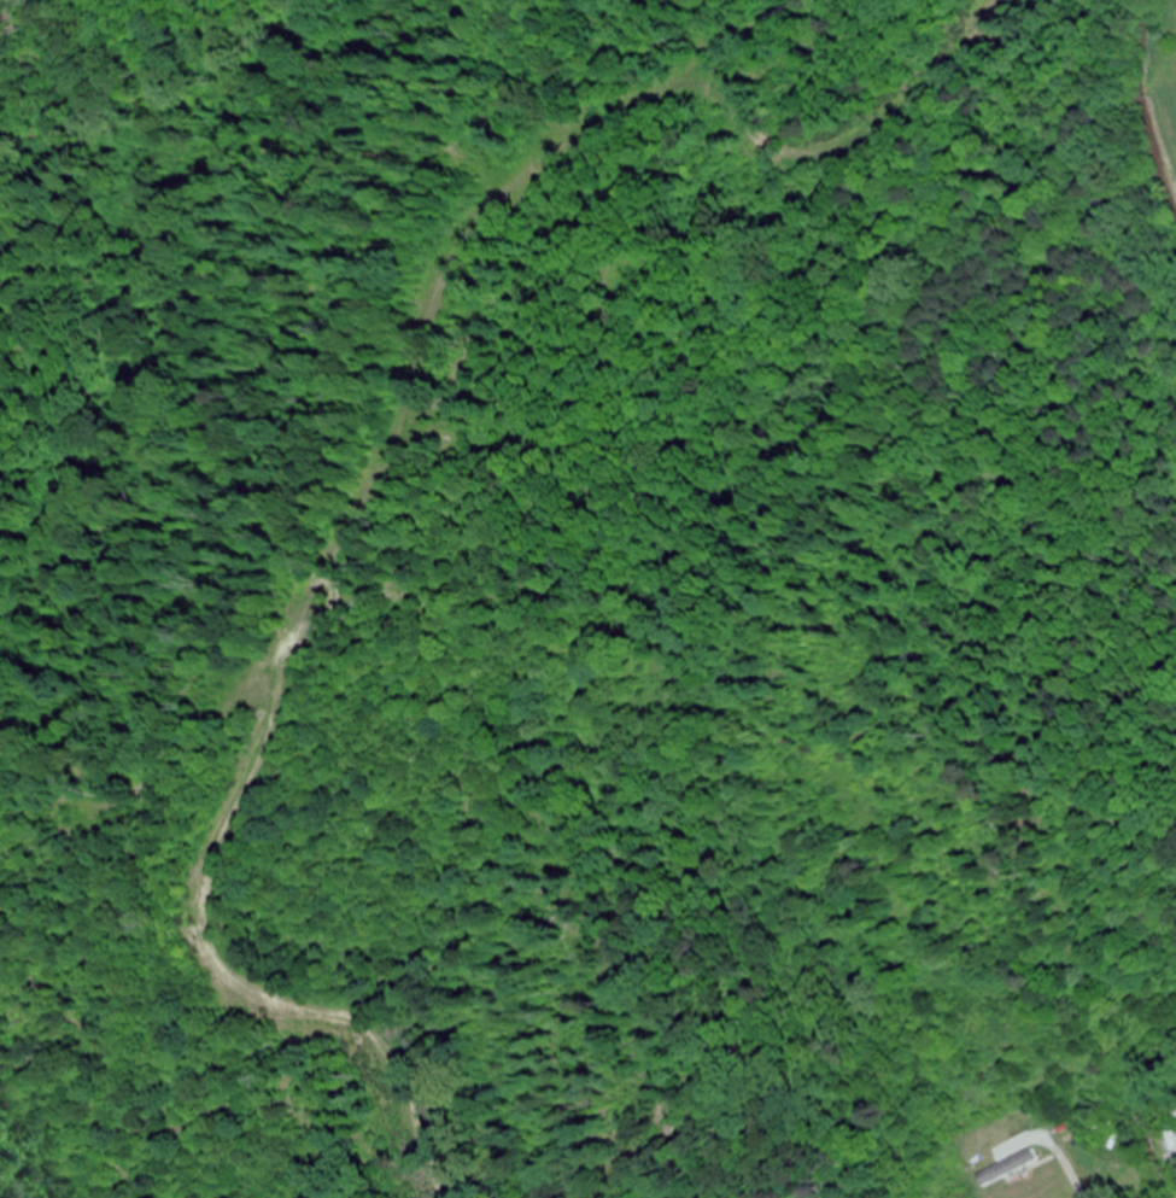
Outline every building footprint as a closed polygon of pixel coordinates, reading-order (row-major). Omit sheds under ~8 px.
[(990,1186),(1043,1163),(1033,1140),(980,1163),(990,1186)]
